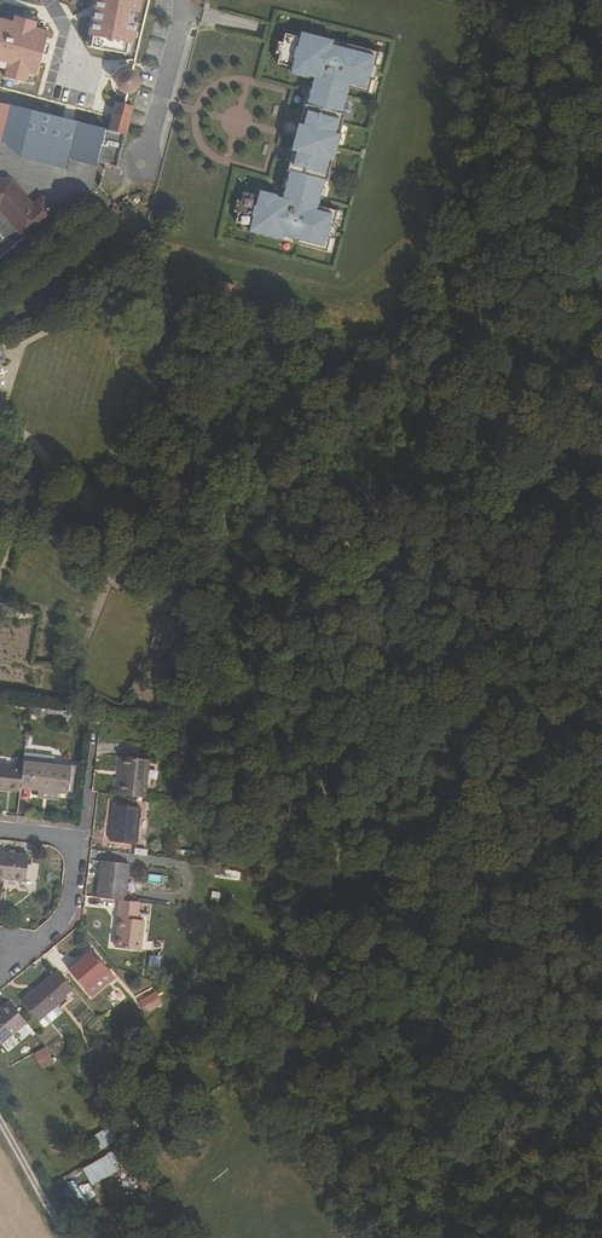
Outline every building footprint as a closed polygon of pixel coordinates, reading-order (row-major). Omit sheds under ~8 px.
[(87,33),(133,43),(142,0),(94,0),(87,33)] [(7,67),(5,77),(25,82),(28,71),(36,73),(48,30),(36,27),(38,21),(14,15),(12,21),(0,18),(0,65),(7,67)] [(283,54),(280,63),(295,68),(293,73),(311,78),(311,76),(317,78),(315,87),(312,98),(310,105),(308,105),(305,114),(305,115),(307,115),(304,126),(301,125),(300,125),(294,151),(293,151),(297,152),(294,163),(292,162),(292,163),(289,172),(292,173),(289,181),(286,191),(284,200),(278,199),(278,197),(261,192),(259,198),(244,194),(242,203),(241,205),(244,205),(242,214),(239,213),(239,215),(236,224),(251,228),(249,233),(254,235),(282,242),(283,237),(297,241),(296,246),(328,255),(331,242),(334,242),(338,228),(335,227),(339,214),(319,209),(321,200),(324,190),(326,182),(328,183),(331,173),(329,172),(332,162),(335,163),(342,136),(339,135),(342,125),(344,125),(347,116),(344,115),(346,107),(349,97),(351,89),(372,94),(375,81),(378,82),(380,73),(382,67),(379,67),(383,53),(350,45),(349,49),(335,45),(337,41),(308,33),(305,32),(303,37),(288,33),(286,42),(285,44),(288,45),(286,53),(283,53),(283,54)] [(286,42),(281,41),(278,53),(283,54),(283,53),(286,53),(288,45),(285,44),(286,42)] [(125,92),(128,93),(130,93),(132,93),(135,92),(137,91),(138,89),(140,87),(141,85),(141,83),(141,80),(140,78),(139,76),(138,74),(136,72),(134,71),(132,71),(129,70),(127,71),(125,72),(123,73),(121,74),(120,76),(119,79),(118,81),(119,83),(119,86),(120,88),(122,89),(123,91),(125,92)] [(0,103),(0,139),(3,139),(18,157),(66,168),(69,155),(95,162),(104,128),(14,105),(0,103)] [(114,118),(128,122),(132,107),(124,105),(117,103),(114,118)] [(304,126),(307,115),(305,115),(305,114),(301,113),(298,125),(300,125),(301,125),(304,126)] [(125,133),(128,122),(114,118),(111,126),(111,129),(125,133)] [(293,151),(294,151),(291,150),(288,162),(292,163),(292,162),(294,163),(297,152),(293,151)] [(25,236),(27,239),(56,213),(43,198),(34,206),(11,180),(0,180),(0,258),(25,236)] [(242,203),(237,202),(234,213),(239,215),(239,213),(242,214),(244,205),(241,205),(242,203)] [(61,791),(68,792),(71,767),(52,765),(54,756),(25,753),(23,767),(21,786),(38,788),(61,791)] [(119,795),(145,798),(149,761),(124,757),(119,795)] [(20,791),(21,786),(23,767),(0,764),(0,788),(20,791)] [(38,797),(60,800),(61,791),(38,788),(38,797)] [(111,842),(136,845),(141,808),(115,805),(111,842)] [(175,860),(184,861),(185,851),(176,850),(175,860)] [(29,855),(0,851),(0,877),(26,881),(29,855)] [(102,876),(102,880),(100,880),(98,897),(120,900),(125,901),(130,865),(102,862),(100,876),(102,876)] [(119,910),(139,912),(140,903),(125,901),(120,900),(119,910)] [(118,918),(120,918),(138,920),(139,912),(119,910),(118,918)] [(116,948),(140,951),(143,921),(138,920),(120,918),(116,948)] [(92,951),(69,971),(86,991),(93,985),(98,991),(117,974),(112,968),(109,970),(92,951)] [(148,955),(148,966),(159,967),(160,956),(148,955)] [(59,972),(52,979),(51,978),(22,1003),(38,1022),(68,998),(66,996),(73,990),(59,972)] [(91,997),(98,991),(93,985),(86,991),(91,997)] [(135,996),(139,1012),(159,1007),(155,991),(135,996)] [(24,1021),(8,1001),(0,1008),(0,1042),(24,1021)] [(41,1069),(53,1062),(44,1046),(31,1053),(41,1069)] [(107,1127),(92,1135),(99,1148),(114,1140),(107,1127)]
